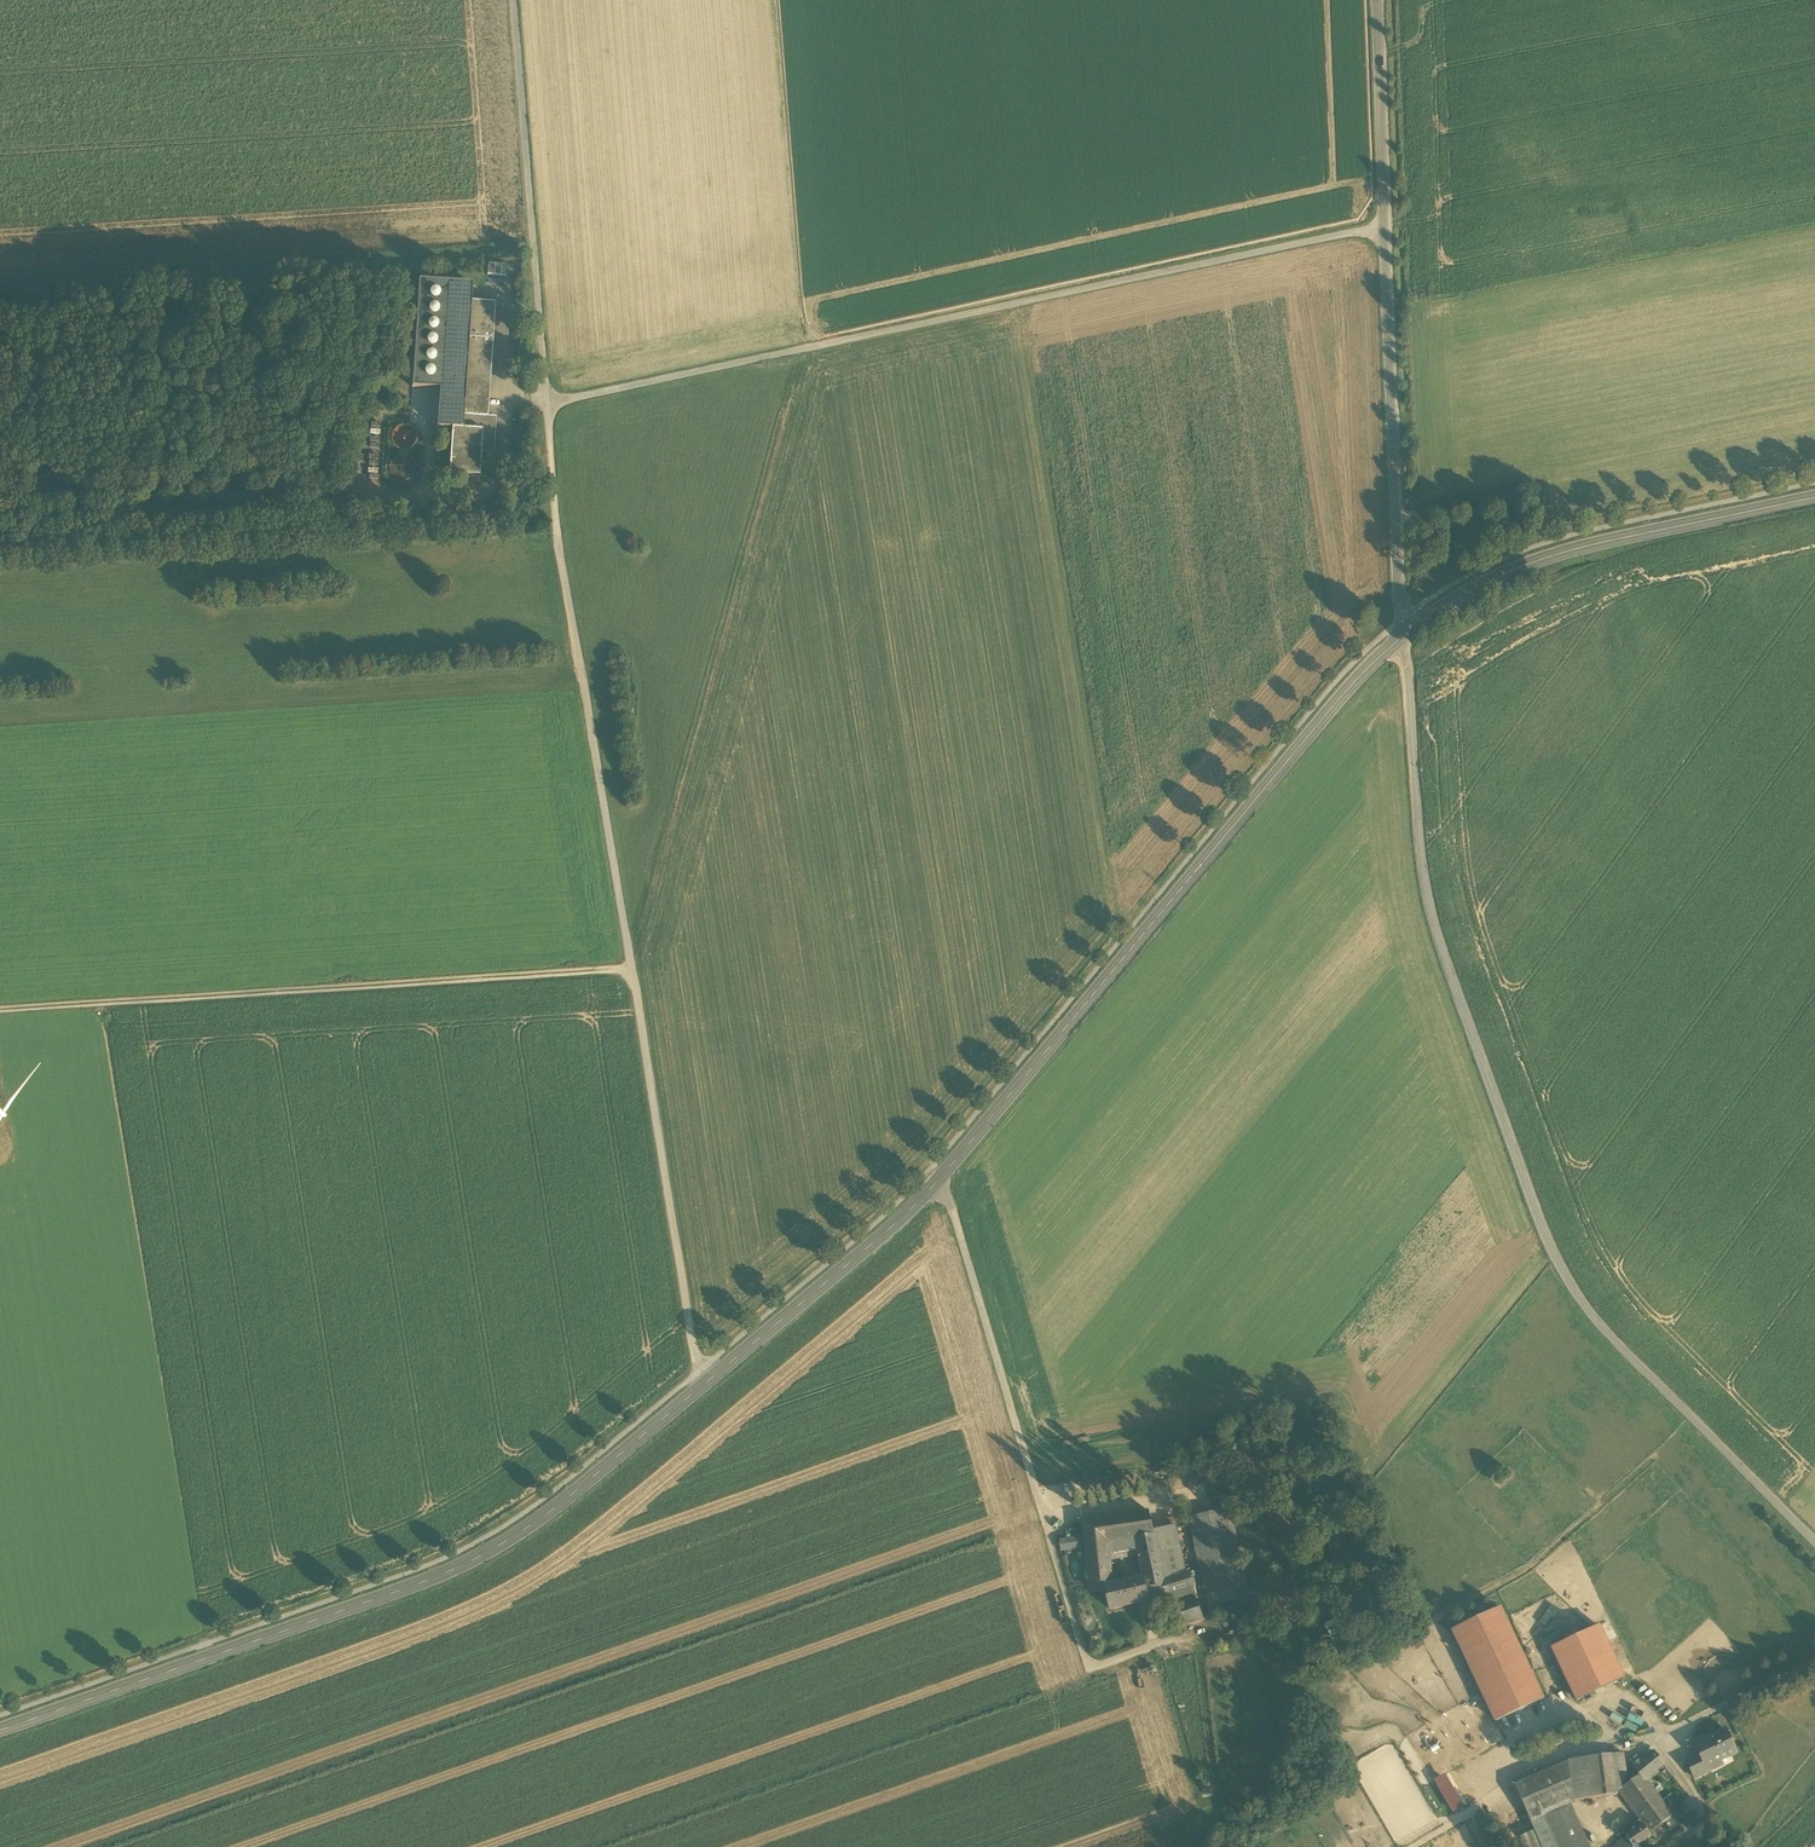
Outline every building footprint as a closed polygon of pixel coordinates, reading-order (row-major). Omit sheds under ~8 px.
[(508,273),(508,264),(489,263),(488,272),(508,273)] [(438,402),(464,404),(471,301),(472,284),(418,280),(411,388),(439,389),(438,402)] [(495,303),(471,301),(464,404),(464,416),(488,417),(495,303)] [(496,418),(488,417),(464,416),(464,404),(438,402),(436,428),(452,429),(449,475),(479,477),(480,454),(493,455),(496,418)] [(391,442),(397,449),(408,450),(415,443),(415,434),(408,427),(400,427),(392,433),(391,442)] [(390,472),(396,479),(406,480),(413,473),(413,464),(407,457),(398,457),(391,463),(390,472)] [(1113,1582),(1110,1555),(1109,1543),(1154,1535),(1153,1531),(1149,1511),(1082,1521),(1088,1585),(1113,1582)] [(1190,1521),(1206,1597),(1247,1588),(1230,1512),(1190,1521)] [(1175,1525),(1153,1531),(1154,1535),(1165,1580),(1186,1573),(1175,1525)] [(1060,1538),(1063,1551),(1082,1547),(1080,1534),(1060,1538)] [(1165,1580),(1154,1535),(1109,1543),(1110,1555),(1137,1550),(1143,1578),(1148,1602),(1149,1601),(1168,1597),(1175,1616),(1157,1622),(1159,1631),(1163,1634),(1179,1629),(1203,1620),(1196,1599),(1196,1598),(1197,1598),(1195,1587),(1191,1589),(1186,1573),(1165,1580)] [(1143,1578),(1134,1580),(1139,1604),(1148,1602),(1143,1578)] [(1110,1610),(1139,1604),(1134,1580),(1105,1586),(1110,1610)] [(1553,1603),(1539,1622),(1547,1628),(1561,1609),(1553,1603)] [(1452,1630),(1496,1722),(1543,1700),(1499,1608),(1452,1630)] [(1624,1678),(1599,1626),(1551,1648),(1577,1701),(1624,1678)] [(1702,1755),(1708,1767),(1709,1766),(1736,1753),(1725,1730),(1709,1738),(1709,1739),(1703,1742),(1698,1740),(1693,1743),(1695,1747),(1699,1748),(1702,1755)] [(1642,1773),(1646,1779),(1664,1764),(1653,1752),(1634,1768),(1640,1775),(1642,1773)] [(1612,1760),(1616,1789),(1627,1781),(1624,1760),(1623,1753),(1619,1754),(1620,1759),(1612,1760)] [(1569,1761),(1574,1801),(1617,1795),(1616,1789),(1612,1760),(1620,1759),(1619,1754),(1611,1755),(1569,1761)] [(1687,1762),(1695,1779),(1711,1771),(1709,1766),(1708,1767),(1702,1755),(1687,1762)] [(1570,1806),(1574,1801),(1569,1761),(1514,1785),(1531,1823),(1570,1806)] [(1619,1791),(1633,1812),(1646,1803),(1662,1824),(1664,1822),(1673,1816),(1657,1794),(1656,1795),(1655,1793),(1645,1779),(1646,1779),(1642,1773),(1640,1775),(1628,1784),(1619,1791)] [(1627,1781),(1616,1789),(1619,1791),(1628,1784),(1627,1781)] [(1662,1824),(1646,1803),(1633,1812),(1643,1825),(1625,1837),(1632,1846),(1634,1846),(1638,1845),(1651,1836),(1649,1833),(1662,1824)] [(1570,1806),(1531,1823),(1535,1833),(1541,1846),(1588,1846),(1570,1806)] [(1664,1822),(1669,1829),(1681,1821),(1676,1813),(1673,1816),(1664,1822)] [(1523,1846),(1541,1846),(1535,1833),(1519,1839),(1523,1846)] [(1625,1837),(1614,1846),(1632,1846),(1625,1837)]
